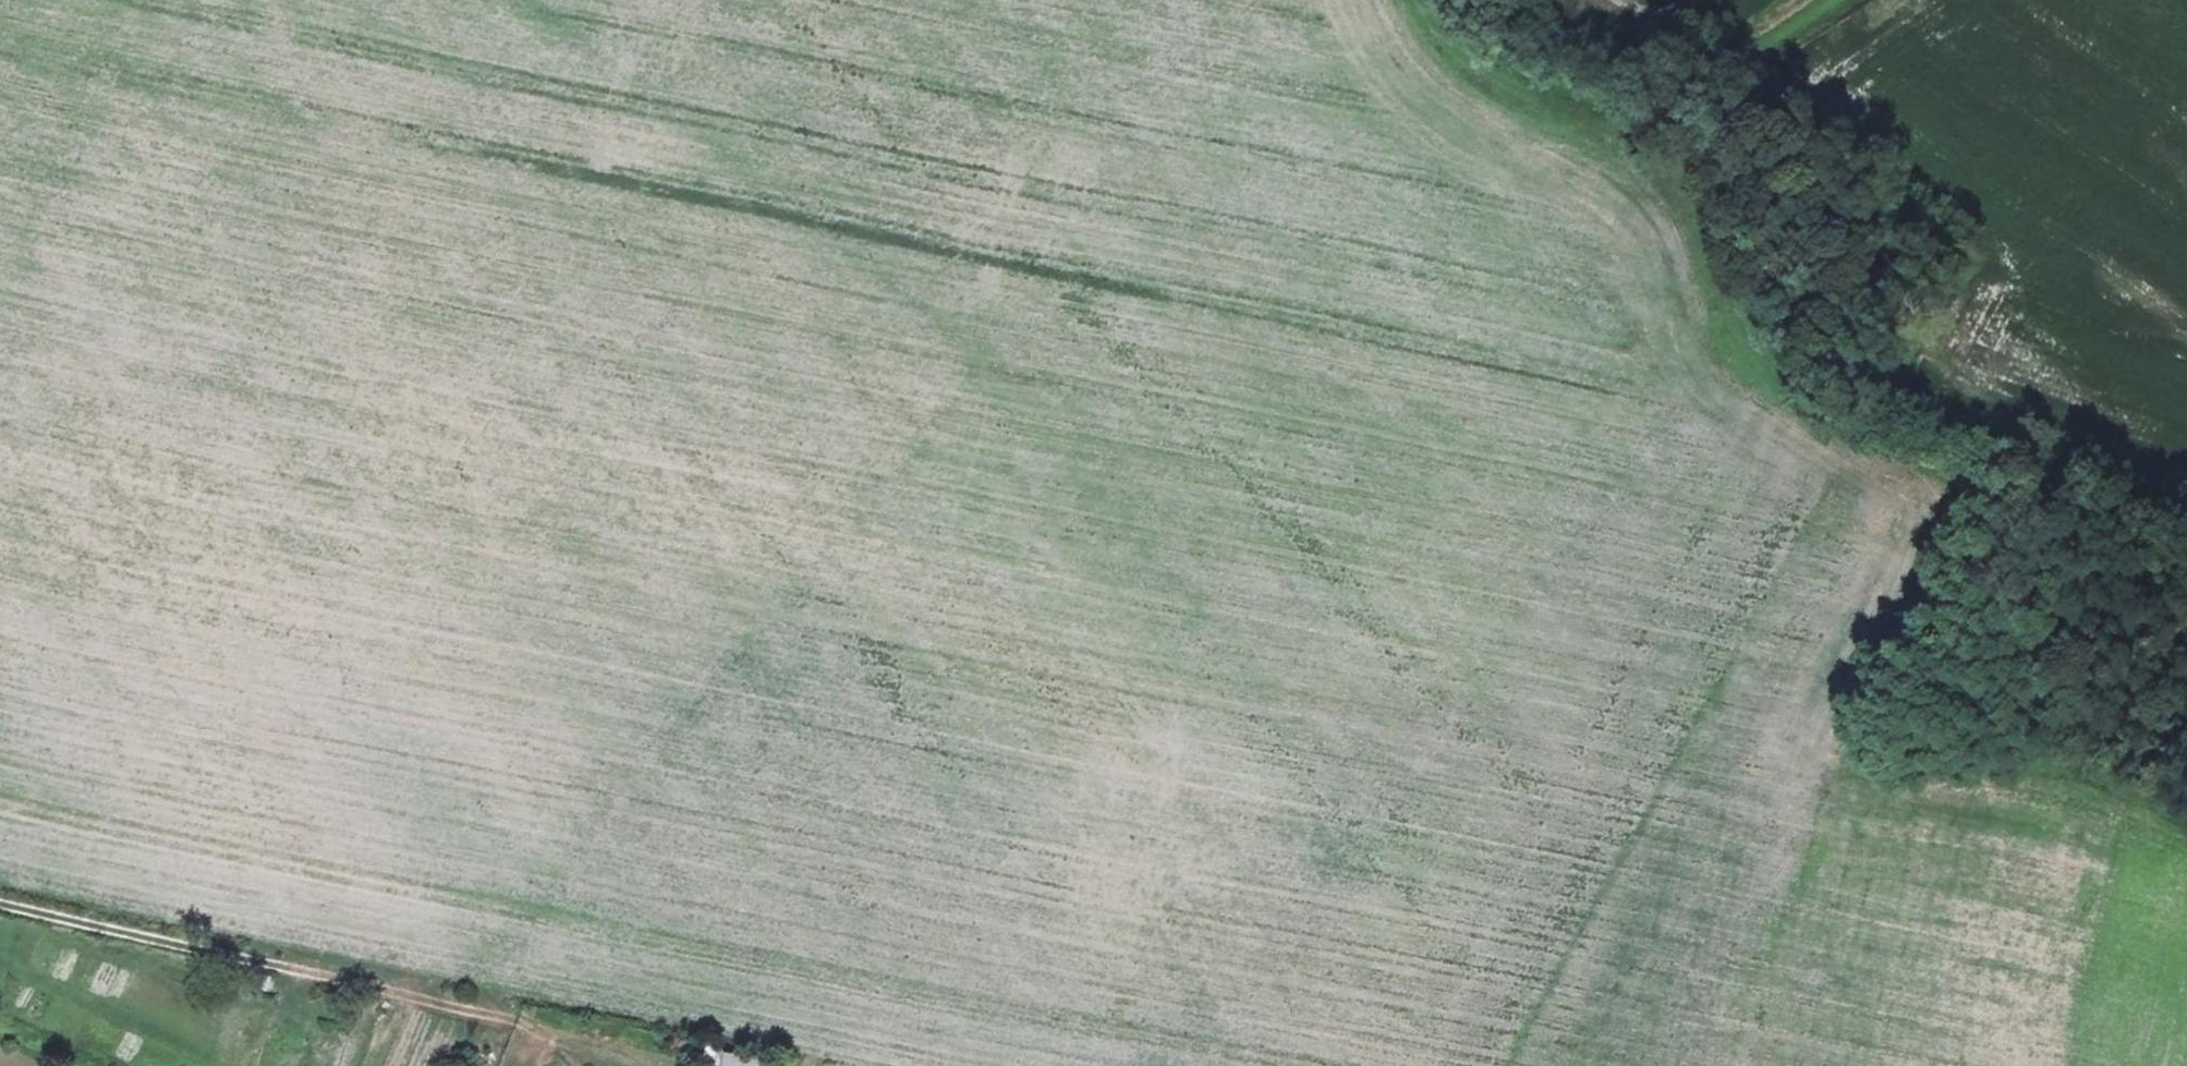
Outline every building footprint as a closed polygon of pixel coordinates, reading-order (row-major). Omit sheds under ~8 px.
[(739,1053),(736,1065),(755,1065),(757,1059),(739,1053)]
